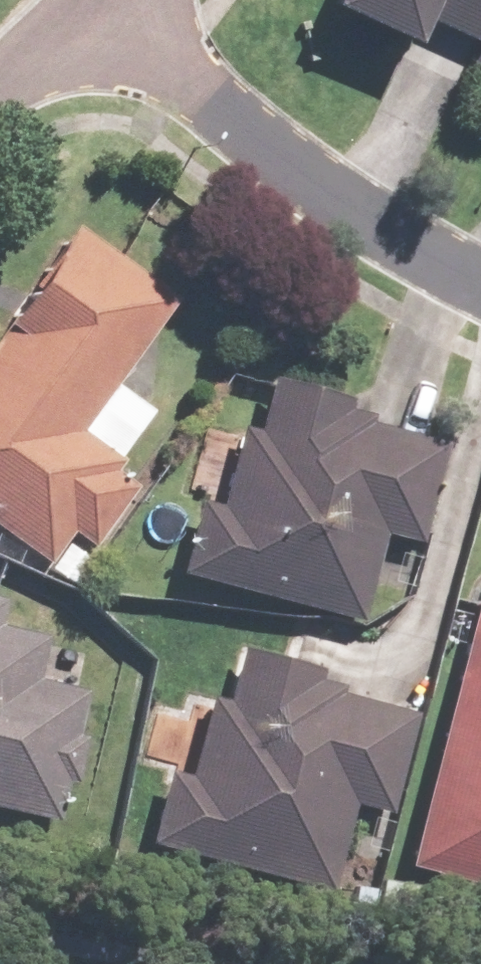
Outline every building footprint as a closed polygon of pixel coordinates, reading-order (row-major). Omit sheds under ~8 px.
[(311,14),(394,51),(408,19),(469,46),(459,68),(480,78),(480,0),(317,0),(311,14)] [(39,567),(62,535),(82,550),(128,487),(108,472),(116,462),(109,458),(142,413),(106,387),(169,301),(67,227),(0,319),(0,539),(39,567)] [(188,504),(169,577),(352,624),(375,536),(412,546),(438,444),(360,424),(362,415),(341,410),(343,402),(261,381),(247,433),(231,429),(211,510),(188,504)] [(83,561),(61,545),(42,571),(64,587),(83,561)] [(473,587),(397,870),(480,892),(480,589),(473,587)] [(48,824),(57,785),(66,787),(77,740),(67,738),(77,694),(27,683),(37,640),(0,632),(0,813),(48,824)] [(157,774),(138,848),(321,896),(345,807),(381,816),(407,715),(331,695),(333,689),(310,683),(313,673),(232,652),(219,704),(201,699),(179,779),(157,774)]
